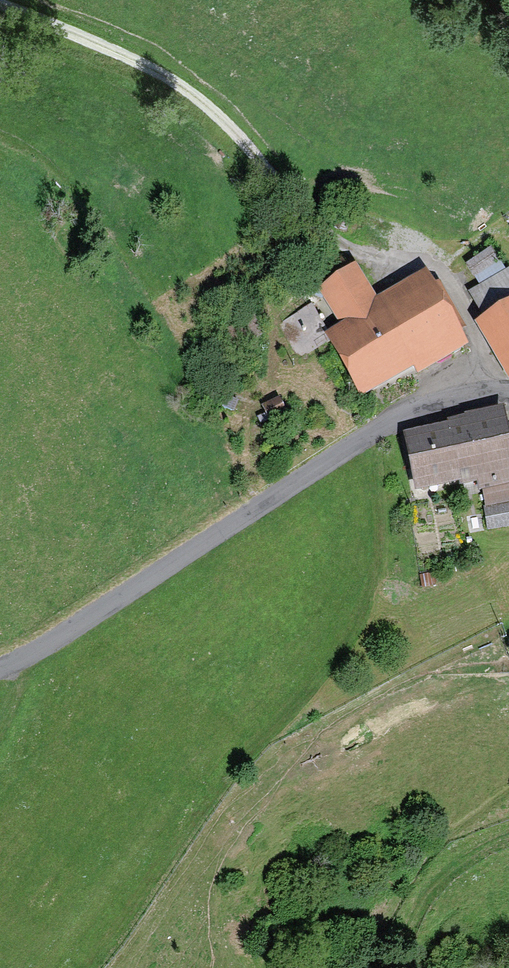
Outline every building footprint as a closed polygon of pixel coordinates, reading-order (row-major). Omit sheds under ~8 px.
[(492,246),(466,262),(480,284),(506,269),(492,246)] [(356,262),(318,286),(340,322),(324,331),(363,395),(414,364),(419,372),(469,342),(461,328),(467,324),(439,279),(436,281),(426,266),(377,296),(356,262)] [(506,269),(480,284),(468,290),(482,314),(508,299),(508,267),(506,269)] [(474,319),(508,378),(508,299),(482,314),(474,319)] [(308,309),(275,325),(289,353),(322,337),(308,309)] [(280,396),(261,404),(268,418),(286,409),(280,396)] [(403,430),(416,489),(459,480),(460,484),(478,481),(488,531),(508,527),(508,430),(503,403),(465,411),(466,413),(447,417),(448,420),(403,430)]
